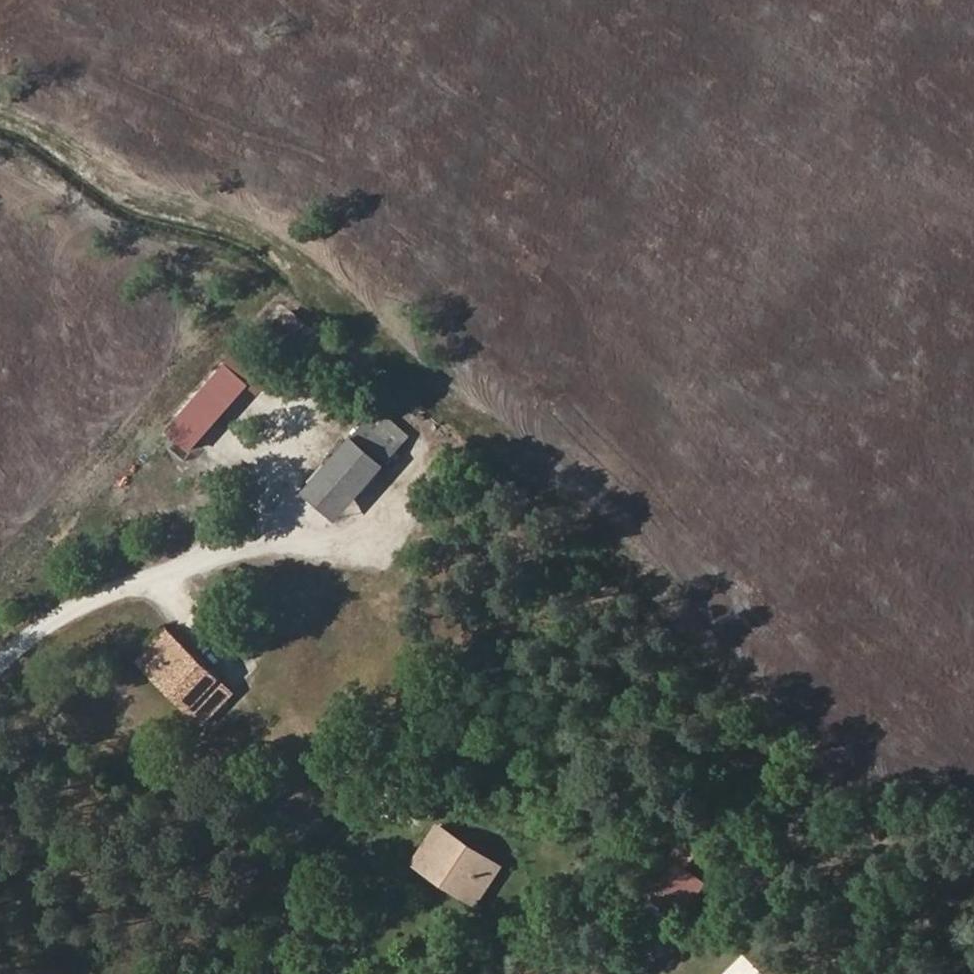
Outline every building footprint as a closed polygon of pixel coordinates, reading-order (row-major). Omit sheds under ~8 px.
[(193,450),(245,378),(219,359),(166,431),(193,450)] [(404,448),(373,419),(361,437),(391,466),(404,448)] [(391,466),(361,437),(309,491),(339,519),(391,466)] [(172,628),(142,662),(180,697),(187,691),(165,665),(187,640),(172,628)] [(165,665),(187,691),(180,697),(211,726),(240,694),(187,640),(165,665)] [(503,864),(437,822),(412,862),(477,904),(503,864)] [(698,855),(680,838),(637,889),(652,904),(663,892),(682,909),(704,883),(689,869),(698,855)]
